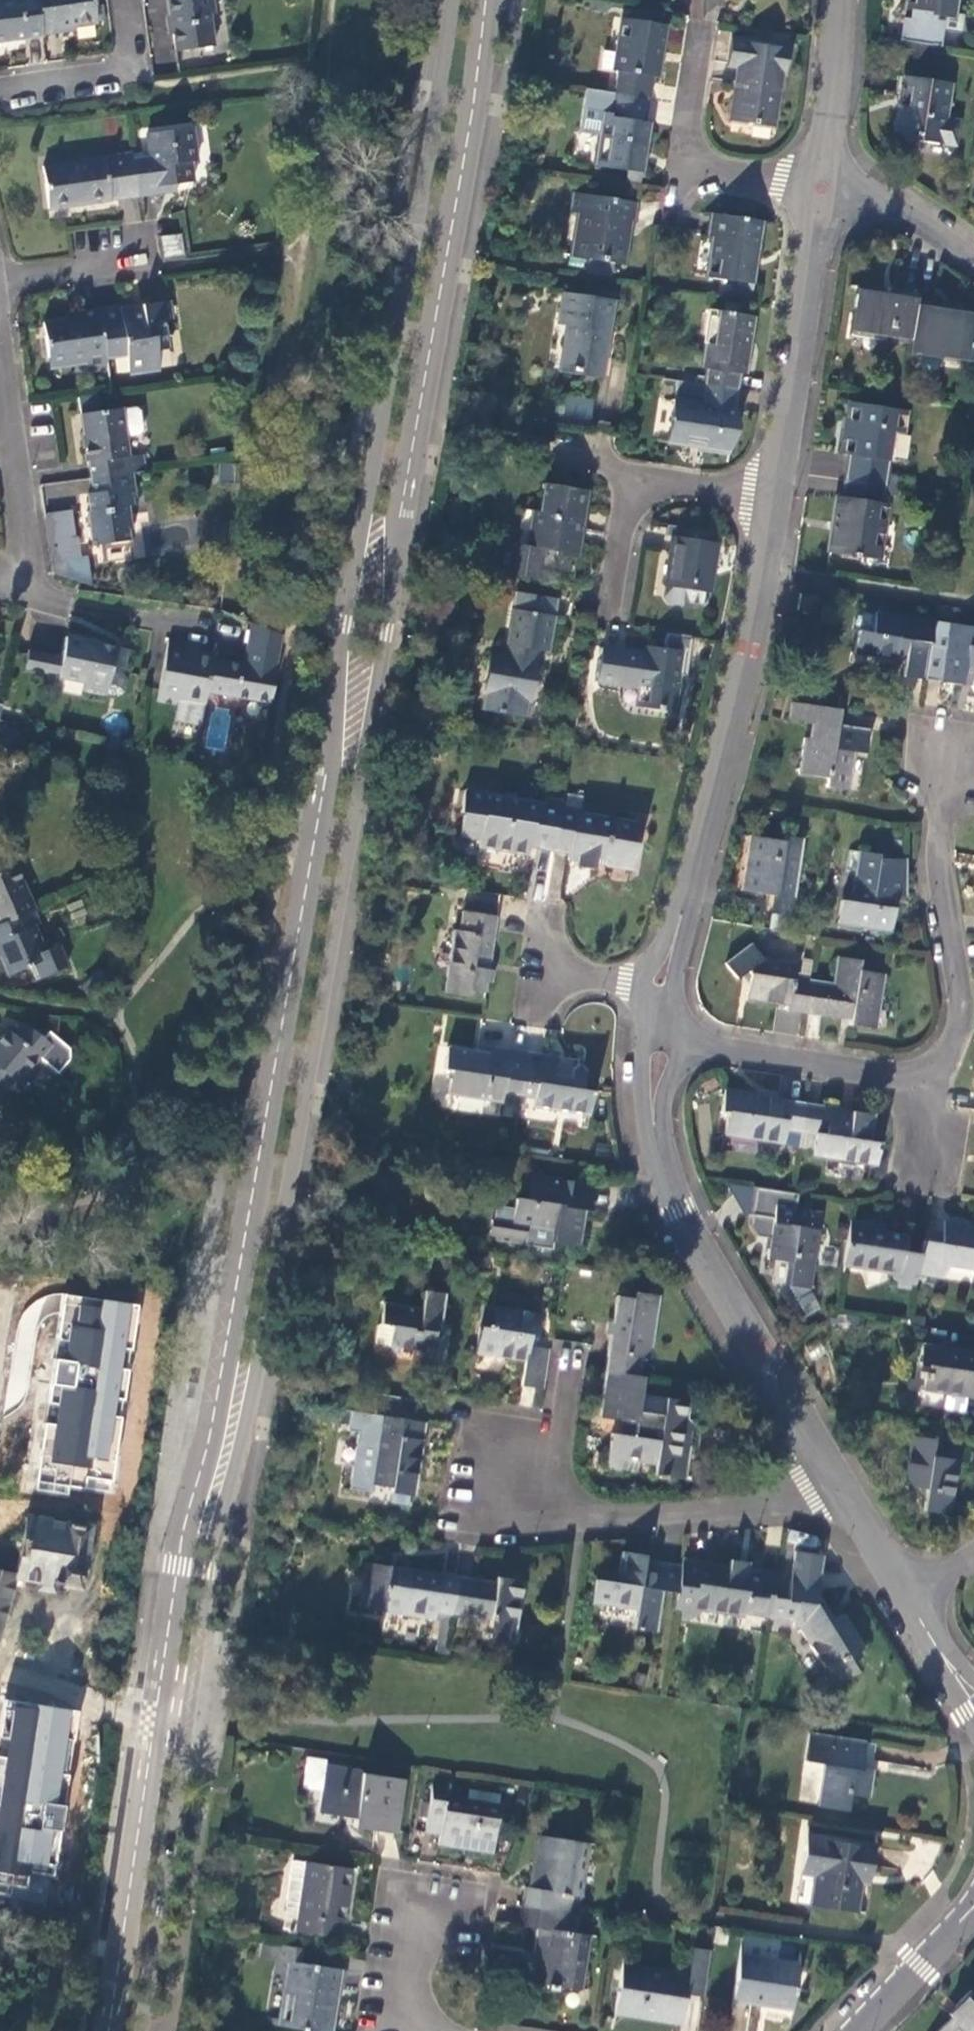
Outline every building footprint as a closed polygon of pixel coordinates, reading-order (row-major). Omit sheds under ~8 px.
[(43,35),(38,0),(3,0),(0,0),(0,42),(43,35)] [(44,39),(63,36),(63,33),(97,28),(93,0),(38,0),(43,35),(44,39)] [(178,53),(217,49),(212,17),(216,17),(214,0),(170,0),(178,53)] [(902,40),(936,46),(940,18),(955,19),(958,0),(910,0),(909,9),(915,10),(913,20),(908,19),(904,39),(902,39),(902,40)] [(614,94),(651,100),(655,78),(660,78),(668,26),(624,18),(615,71),(618,71),(614,94)] [(940,18),(936,46),(951,48),(955,19),(940,18)] [(792,51),(734,42),(731,64),(741,65),(732,122),(774,128),(782,72),(789,73),(792,51)] [(952,87),(908,80),(899,138),(920,141),(921,146),(939,148),(943,125),(947,124),(952,87)] [(614,94),(584,89),(578,133),(600,136),(596,166),(646,174),(649,161),(647,157),(653,125),(647,124),(651,100),(614,94)] [(134,162),(139,198),(161,195),(160,189),(177,186),(196,183),(194,163),(201,162),(196,128),(149,134),(152,159),(134,162)] [(134,162),(133,156),(43,169),(49,212),(139,198),(134,162)] [(160,189),(161,195),(177,193),(177,186),(160,189)] [(639,204),(577,195),(573,221),(577,221),(572,256),(625,264),(631,224),(635,224),(639,204)] [(765,224),(714,216),(710,238),(714,239),(709,277),(755,284),(765,224)] [(179,234),(162,237),(164,255),(181,252),(179,234)] [(917,305),(919,299),(859,288),(852,331),(912,341),(917,305)] [(618,298),(563,291),(559,323),(567,325),(561,367),(602,374),(607,329),(613,329),(618,298)] [(159,351),(165,349),(172,349),(169,334),(168,321),(171,320),(169,303),(143,305),(145,314),(136,315),(134,307),(101,312),(107,356),(107,358),(128,356),(130,371),(161,367),(159,351)] [(143,305),(134,307),(136,315),(145,314),(143,305)] [(910,352),(940,355),(940,360),(972,364),(973,349),(973,315),(917,305),(912,341),(910,352)] [(50,369),(72,367),(71,360),(107,356),(101,312),(73,317),(74,320),(43,324),(50,369)] [(710,370),(708,385),(740,390),(743,375),(746,375),(754,318),(714,312),(705,369),(710,370)] [(90,374),(109,370),(107,358),(107,356),(71,360),(72,367),(88,365),(90,374)] [(735,420),(740,390),(708,385),(679,381),(670,437),(700,443),(700,447),(730,452),(733,435),(737,436),(740,421),(735,420)] [(557,413),(556,425),(592,428),(594,398),(566,396),(565,414),(557,413)] [(846,481),(884,487),(893,435),(902,436),(906,413),(852,405),(843,455),(849,456),(846,481)] [(93,480),(133,474),(123,411),(83,417),(93,480)] [(141,501),(138,474),(133,474),(93,480),(95,494),(90,495),(93,513),(90,514),(94,550),(134,545),(133,534),(135,534),(133,512),(137,511),(136,502),(141,501)] [(74,481),(44,483),(45,500),(75,498),(74,481)] [(881,503),(884,487),(846,481),(843,498),(838,497),(831,552),(879,558),(887,505),(881,503)] [(514,544),(509,575),(539,579),(544,548),(559,551),(559,554),(578,556),(581,532),(584,532),(591,491),(546,484),(542,509),(536,508),(531,546),(514,544)] [(47,521),(50,544),(74,542),(72,517),(47,521)] [(683,533),(677,538),(674,537),(667,585),(712,590),(720,545),(718,544),(713,538),(683,533)] [(487,711),(529,716),(530,701),(536,700),(543,652),(551,652),(557,617),(553,616),(555,600),(515,594),(505,658),(492,656),(485,691),(489,692),(487,711)] [(904,679),(926,681),(932,644),(935,620),(879,613),(874,632),(858,629),(856,654),(895,660),(896,655),(908,656),(904,679)] [(188,646),(170,642),(158,701),(180,706),(181,701),(206,706),(208,693),(270,703),(276,671),(277,660),(279,660),(283,637),(253,624),(245,666),(214,661),(215,656),(187,651),(188,646)] [(926,681),(961,685),(963,681),(973,682),(972,689),(973,692),(973,628),(965,627),(962,636),(950,635),(947,648),(932,644),(926,681)] [(605,646),(599,679),(645,688),(642,703),(657,706),(657,711),(666,713),(667,708),(675,709),(681,676),(687,677),(695,636),(669,632),(666,649),(660,648),(659,656),(605,646)] [(59,675),(59,676),(84,682),(82,693),(108,698),(108,694),(112,673),(124,674),(128,657),(117,653),(117,646),(67,637),(62,658),(59,675)] [(27,668),(49,673),(52,656),(30,651),(27,668)] [(49,673),(59,675),(62,658),(52,656),(49,673)] [(112,673),(108,694),(119,697),(127,693),(128,682),(124,674),(112,673)] [(841,710),(793,704),(791,719),(813,723),(810,740),(804,740),(799,777),(828,780),(827,790),(850,791),(858,755),(866,755),(871,730),(838,727),(841,710)] [(464,790),(460,813),(464,814),(460,838),(479,840),(479,848),(529,857),(531,849),(552,852),(561,800),(547,797),(546,802),(464,790)] [(586,799),(562,795),(561,800),(552,852),(552,853),(566,856),(565,861),(573,862),(573,867),(591,871),(593,862),(607,864),(606,867),(633,871),(638,844),(630,843),(633,823),(583,813),(586,799)] [(771,928),(783,930),(784,918),(803,919),(807,901),(795,899),(804,842),(785,839),(784,844),(750,840),(742,893),(775,898),(771,928)] [(882,858),(848,852),(845,873),(855,874),(851,904),(842,903),(838,925),(891,933),(897,900),(907,897),(905,861),(881,863),(882,858)] [(36,908),(16,861),(0,868),(0,924),(36,908)] [(36,908),(0,924),(0,950),(11,974),(32,966),(37,979),(69,965),(60,944),(54,946),(45,950),(42,941),(34,926),(42,922),(36,908)] [(497,916),(461,911),(457,929),(451,928),(443,993),(467,997),(468,992),(486,994),(487,984),(492,985),(495,971),(489,970),(497,916)] [(46,939),(42,941),(45,950),(54,946),(52,942),(46,939)] [(788,1011),(806,1013),(812,979),(813,976),(788,971),(789,962),(761,958),(746,943),(723,965),(735,977),(745,970),(749,975),(745,1000),(788,1005),(788,1011)] [(812,979),(806,1013),(851,1019),(851,1026),(878,1028),(885,975),(861,970),(863,960),(839,955),(834,983),(812,979)] [(5,1091),(15,1078),(20,1081),(41,1056),(51,1065),(62,1051),(27,1022),(18,1036),(9,1029),(0,1039),(0,1086),(3,1089),(5,1091)] [(502,1096),(519,1099),(522,1082),(527,1052),(479,1044),(479,1050),(447,1046),(443,1069),(449,1070),(446,1096),(500,1102),(502,1096)] [(556,1057),(527,1052),(522,1082),(537,1084),(534,1107),(588,1115),(593,1090),(584,1088),(586,1072),(580,1063),(571,1071),(569,1078),(553,1075),(556,1057)] [(789,1131),(800,1132),(805,1104),(782,1101),(783,1097),(725,1088),(721,1111),(729,1112),(726,1132),(786,1142),(789,1131)] [(805,1104),(800,1132),(815,1134),(811,1155),(879,1166),(883,1145),(871,1142),(877,1116),(805,1104)] [(526,1199),(517,1198),(515,1210),(496,1207),(494,1222),(493,1222),(491,1234),(492,1234),(498,1242),(526,1246),(528,1227),(552,1231),(550,1243),(577,1248),(583,1210),(587,1209),(592,1185),(532,1175),(526,1199)] [(770,1238),(767,1259),(790,1262),(786,1285),(809,1289),(821,1214),(796,1210),(798,1194),(755,1188),(749,1226),(757,1236),(770,1238)] [(851,1220),(844,1268),(892,1273),(897,1285),(917,1288),(920,1278),(923,1252),(907,1250),(909,1233),(872,1229),(873,1223),(851,1220)] [(923,1252),(920,1278),(946,1281),(951,1268),(973,1271),(973,1224),(945,1220),(943,1233),(926,1231),(923,1252)] [(440,1332),(447,1293),(426,1290),(423,1307),(388,1302),(384,1325),(395,1326),(392,1346),(434,1353),(438,1332),(440,1332)] [(618,1296),(608,1370),(638,1375),(640,1361),(648,1361),(659,1297),(634,1293),(633,1297),(618,1296)] [(68,1496),(69,1487),(111,1495),(114,1477),(139,1307),(63,1295),(37,1490),(68,1496)] [(545,1388),(552,1346),(537,1343),(543,1314),(498,1306),(494,1333),(481,1331),(477,1354),(526,1363),(524,1385),(545,1388)] [(378,1344),(380,1344),(392,1346),(395,1326),(384,1325),(381,1324),(378,1344)] [(921,1345),(917,1364),(926,1367),(922,1392),(973,1400),(973,1354),(921,1345)] [(642,1395),(646,1377),(638,1375),(608,1370),(601,1417),(627,1422),(625,1437),(611,1435),(606,1467),(618,1469),(621,1459),(658,1465),(657,1476),(677,1480),(683,1447),(698,1449),(702,1432),(685,1429),(689,1404),(642,1395)] [(379,1395),(375,1415),(384,1416),(428,1422),(431,1403),(379,1395)] [(428,1422),(384,1416),(373,1483),(392,1485),(391,1492),(415,1495),(428,1422)] [(972,1444),(911,1435),(904,1490),(924,1492),(921,1513),(952,1516),(961,1462),(970,1461),(972,1444)] [(25,1520),(19,1565),(0,1562),(0,1639),(1,1639),(16,1578),(28,1580),(28,1588),(66,1594),(67,1585),(78,1588),(79,1583),(89,1584),(98,1523),(84,1521),(83,1529),(25,1520)] [(662,1593),(677,1594),(681,1567),(644,1560),(645,1555),(622,1551),(616,1583),(596,1581),(592,1603),(636,1610),(633,1628),(656,1631),(662,1593)] [(677,1594),(673,1620),(687,1622),(706,1614),(744,1619),(746,1613),(770,1616),(773,1596),(773,1592),(758,1590),(762,1569),(750,1567),(750,1562),(729,1559),(728,1567),(682,1560),(681,1567),(677,1594)] [(437,1613),(453,1615),(458,1577),(371,1563),(363,1607),(435,1619),(437,1613)] [(773,1596),(770,1616),(768,1630),(777,1632),(780,1615),(794,1617),(793,1625),(800,1626),(834,1683),(856,1671),(849,1658),(864,1649),(846,1615),(837,1619),(821,1590),(820,1567),(792,1570),(788,1598),(773,1596)] [(458,1577),(453,1615),(490,1619),(488,1638),(514,1642),(523,1582),(498,1577),(496,1583),(458,1577)] [(448,1648),(453,1615),(437,1613),(435,1619),(435,1621),(444,1622),(440,1647),(448,1648)] [(28,1890),(31,1872),(56,1877),(80,1710),(5,1699),(0,1734),(0,1894),(10,1896),(12,1886),(28,1890)] [(876,1745),(808,1734),(805,1758),(824,1761),(819,1804),(846,1807),(847,1795),(868,1797),(876,1745)] [(325,1791),(329,1767),(329,1761),(311,1758),(306,1787),(325,1791)] [(404,1778),(329,1767),(325,1791),(321,1811),(358,1817),(357,1826),(395,1833),(404,1778)] [(500,1818),(497,1818),(466,1813),(446,1810),(451,1787),(434,1783),(426,1834),(441,1836),(440,1848),(493,1855),(500,1818)] [(466,1813),(497,1818),(499,1804),(468,1798),(466,1813)] [(874,1844),(806,1833),(801,1870),(802,1870),(797,1899),(803,1900),(803,1901),(855,1910),(861,1871),(869,1872),(874,1844)] [(527,1884),(524,1905),(583,1914),(586,1893),(581,1892),(589,1842),(543,1835),(536,1885),(527,1884)] [(352,1868),(307,1861),(296,1929),(336,1935),(339,1921),(344,1921),(352,1868)] [(583,1914),(524,1905),(521,1923),(540,1927),(533,1981),(548,1983),(548,1989),(559,1991),(559,1986),(578,1988),(586,1935),(580,1933),(583,1914)] [(704,1996),(710,1951),(693,1948),(689,1970),(673,1967),(672,1971),(623,1964),(617,2012),(681,2021),(686,1994),(704,1996)] [(800,1963),(742,1954),(736,2000),(792,2008),(800,1963)] [(278,1959),(276,1969),(293,1972),(285,2027),(318,2030),(326,2030),(334,1983),(342,1983),(344,1970),(278,1959)] [(938,2030),(973,2030),(973,1999),(969,1994),(948,2015),(951,2017),(938,2030)]
